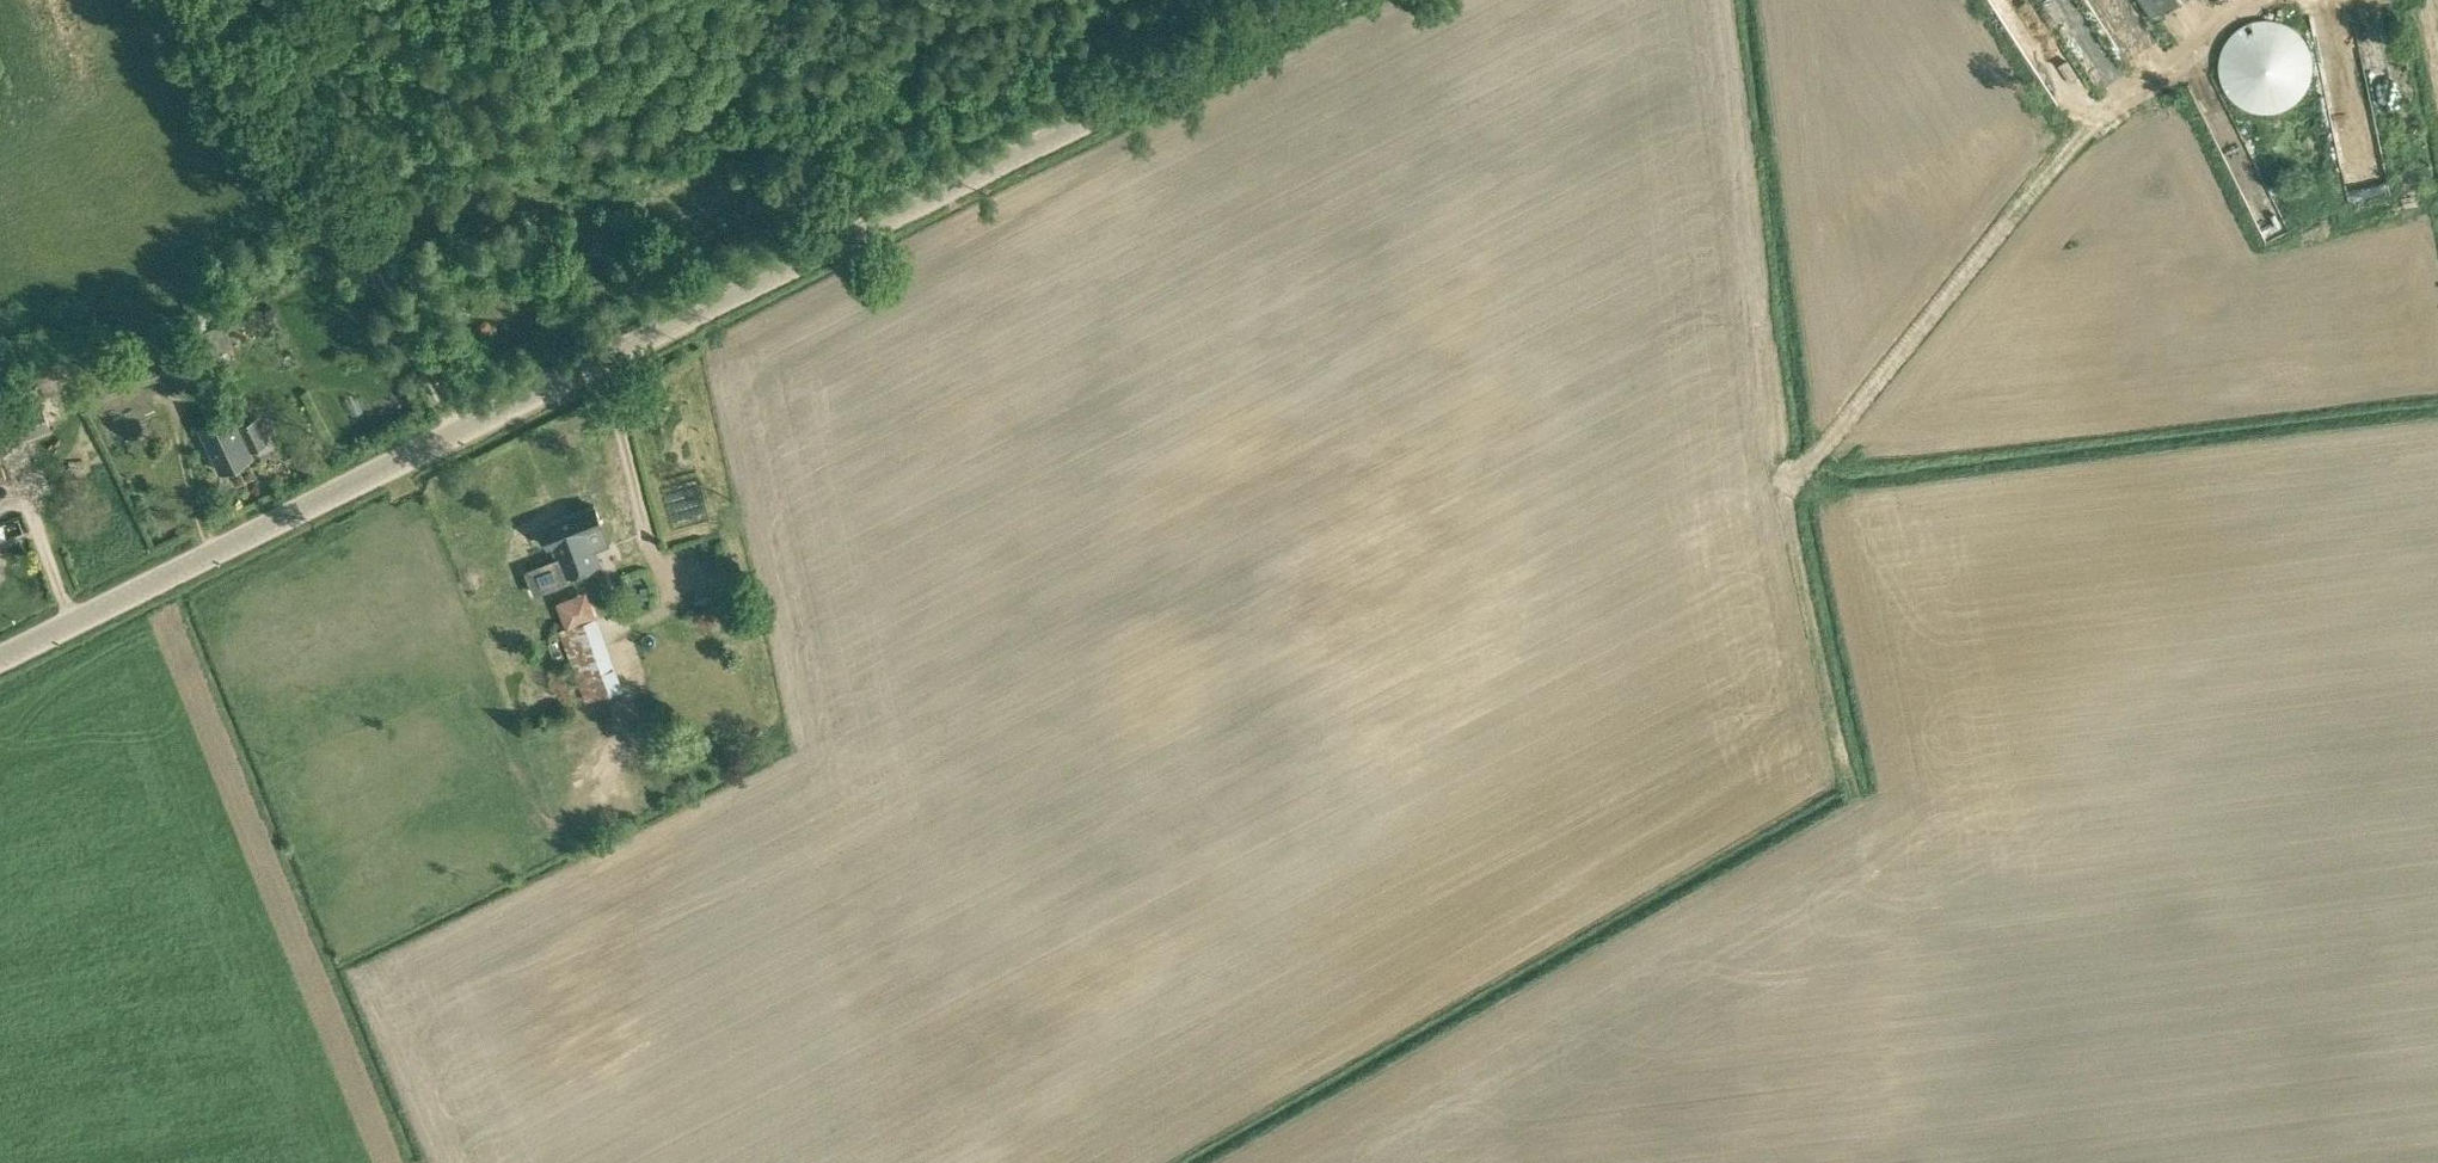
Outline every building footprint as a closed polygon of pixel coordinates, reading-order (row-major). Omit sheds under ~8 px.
[(2152,18),(2178,0),(2140,0),(2152,18)] [(2219,70),(2241,105),(2258,111),(2273,111),(2297,100),(2312,62),(2291,26),(2251,21),(2234,31),(2219,70)] [(2344,147),(2358,203),(2382,197),(2368,141),(2344,147)] [(2250,187),(2275,240),(2294,231),(2269,178),(2250,187)] [(51,427),(36,386),(0,399),(0,447),(51,427)] [(200,427),(220,470),(253,455),(251,451),(268,443),(257,417),(239,425),(233,412),(200,427)] [(105,491),(120,488),(116,469),(102,472),(105,491)] [(540,524),(548,543),(552,541),(565,573),(600,560),(587,527),(601,522),(594,503),(540,524)] [(569,619),(601,608),(592,585),(561,596),(569,619)] [(628,687),(601,615),(562,630),(590,701),(628,687)]
